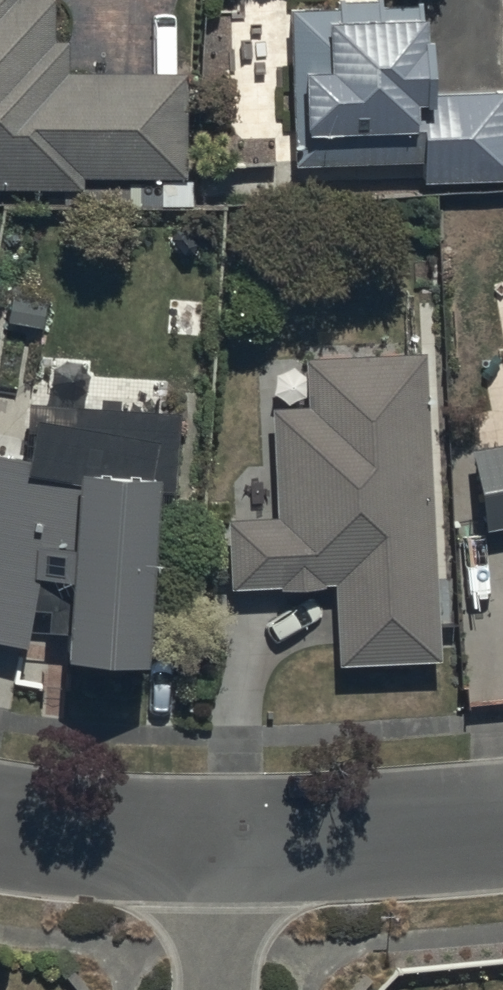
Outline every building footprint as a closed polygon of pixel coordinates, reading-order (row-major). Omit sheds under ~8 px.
[(82,202),(83,185),(181,188),(185,84),(64,80),(65,51),(50,50),(51,8),(10,6),(10,0),(0,0),(0,199),(82,202)] [(289,19),(291,173),(421,172),(421,186),(502,185),(502,100),(425,101),(424,58),(420,58),(419,14),(379,14),(379,6),(337,6),(338,18),(289,19)] [(303,367),(304,413),(266,414),(270,525),(226,526),(228,596),(334,593),(337,678),(436,676),(427,363),(303,367)] [(47,673),(144,681),(155,499),(173,501),(182,425),(31,415),(23,467),(0,465),(0,651),(23,656),(27,642),(49,647),(47,673)] [(475,459),(486,536),(502,533),(502,455),(475,459)]
